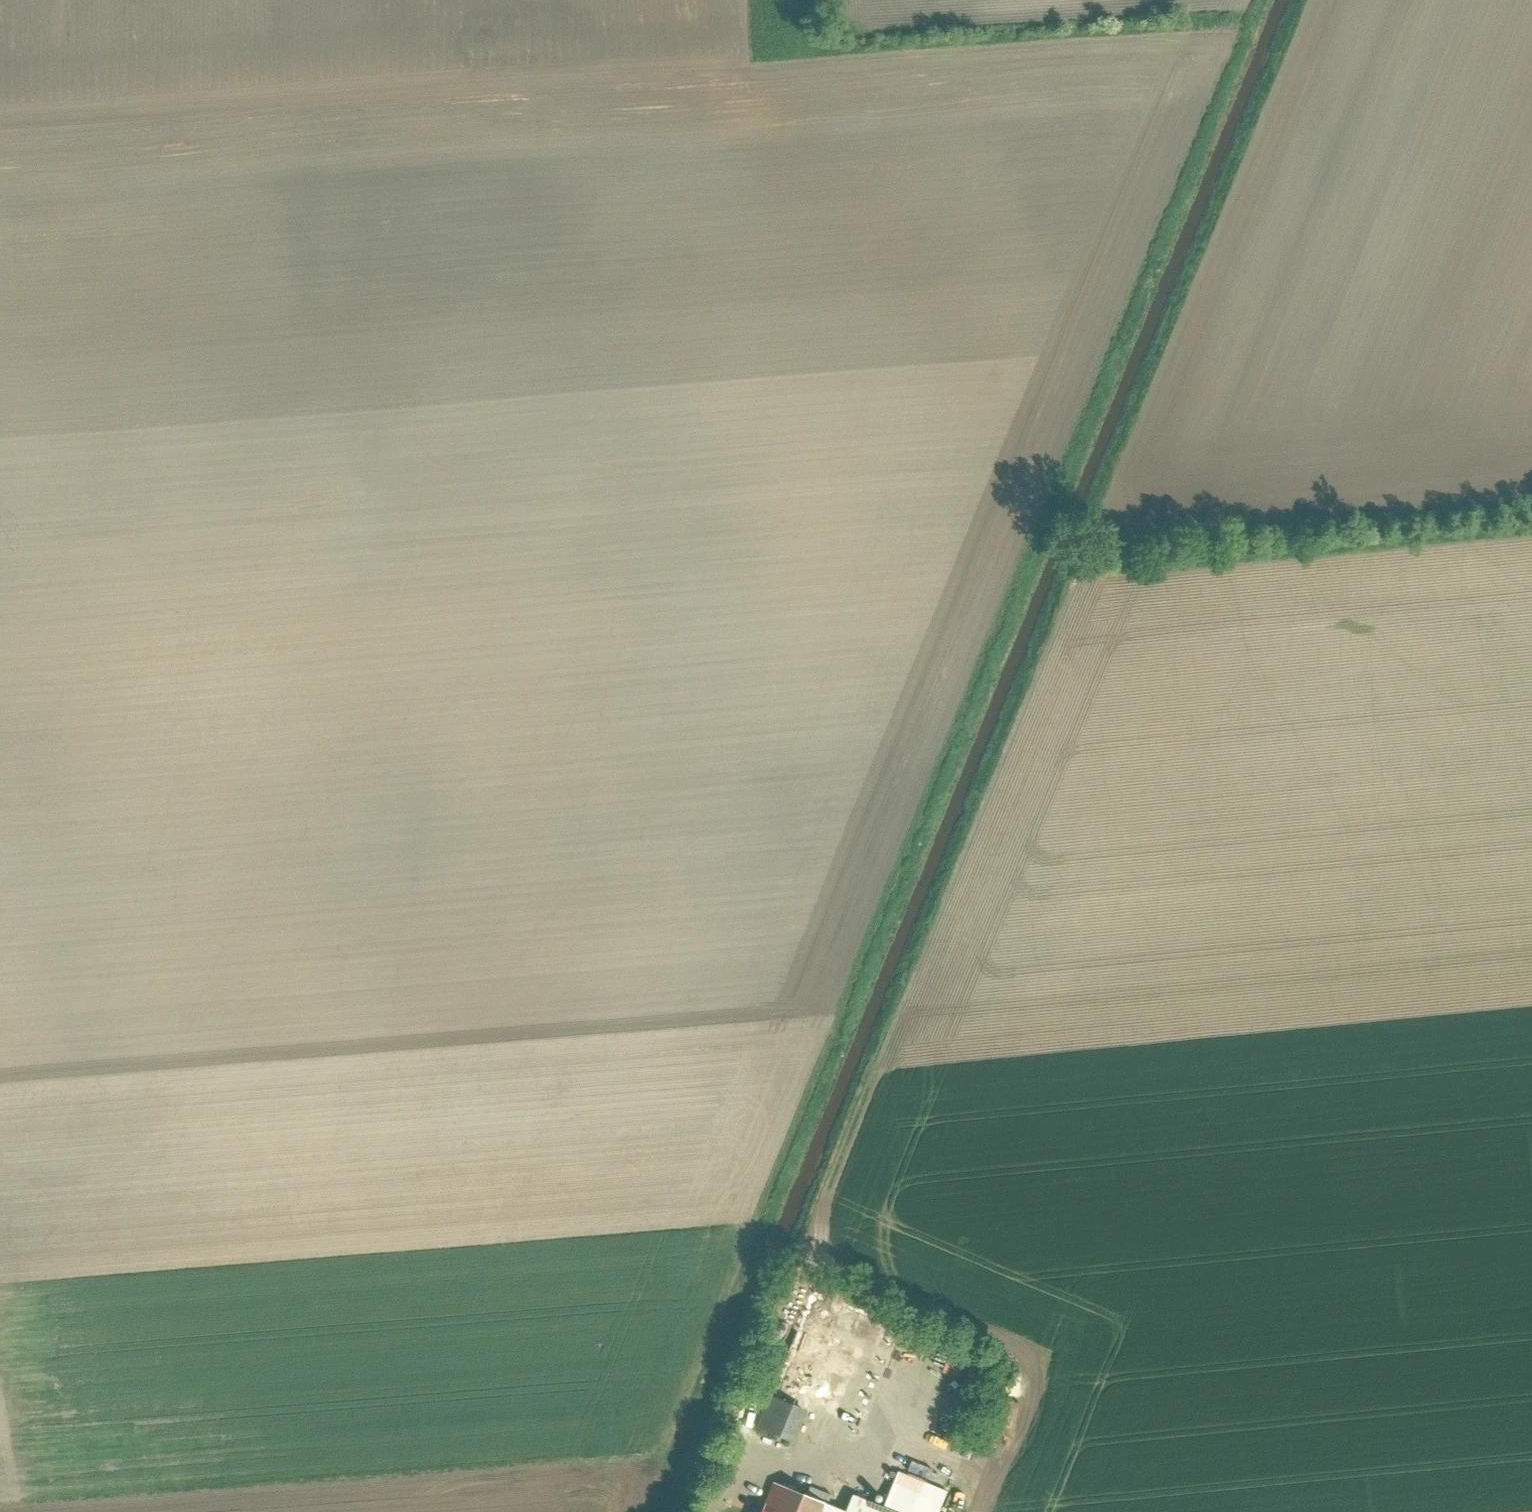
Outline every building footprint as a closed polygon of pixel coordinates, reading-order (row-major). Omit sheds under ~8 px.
[(796,1331),(856,1355),(874,1313),(834,1297),(825,1318),(804,1309),(796,1331)] [(856,1355),(796,1331),(756,1428),(794,1443),(811,1401),(833,1410),(856,1355)] [(893,1511),(939,1511),(947,1491),(897,1471),(883,1508),(893,1511)] [(773,1482),(761,1511),(822,1511),(824,1503),(773,1482)] [(883,1508),(852,1496),(845,1511),(893,1511),(883,1508)] [(824,1503),(822,1511),(844,1511),(824,1503)]
